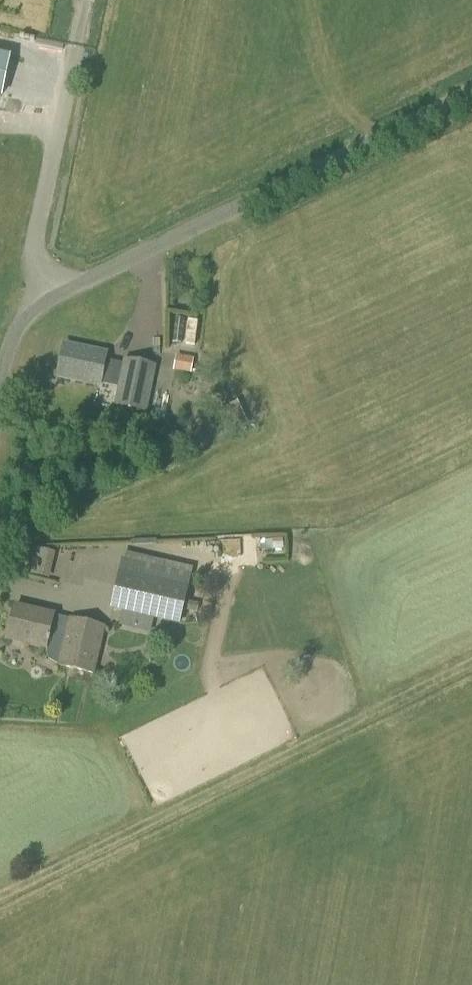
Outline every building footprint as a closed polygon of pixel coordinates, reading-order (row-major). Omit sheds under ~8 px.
[(2,95),(10,56),(0,54),(0,95),(2,95)] [(108,353),(65,344),(58,378),(101,387),(101,385),(117,388),(113,407),(147,414),(157,366),(124,359),(123,364),(106,361),(108,353)] [(173,370),(191,374),(194,358),(176,355),(173,370)] [(218,410),(227,429),(246,420),(237,401),(218,410)] [(186,439),(178,449),(187,457),(195,447),(186,439)] [(188,588),(119,572),(111,609),(122,612),(119,626),(151,633),(154,619),(180,625),(188,588)] [(58,666),(60,666),(72,618),(69,617),(69,618),(55,615),(55,614),(16,605),(7,641),(47,650),(49,659),(58,665),(58,666)] [(72,618),(60,666),(95,675),(106,626),(72,618)]
